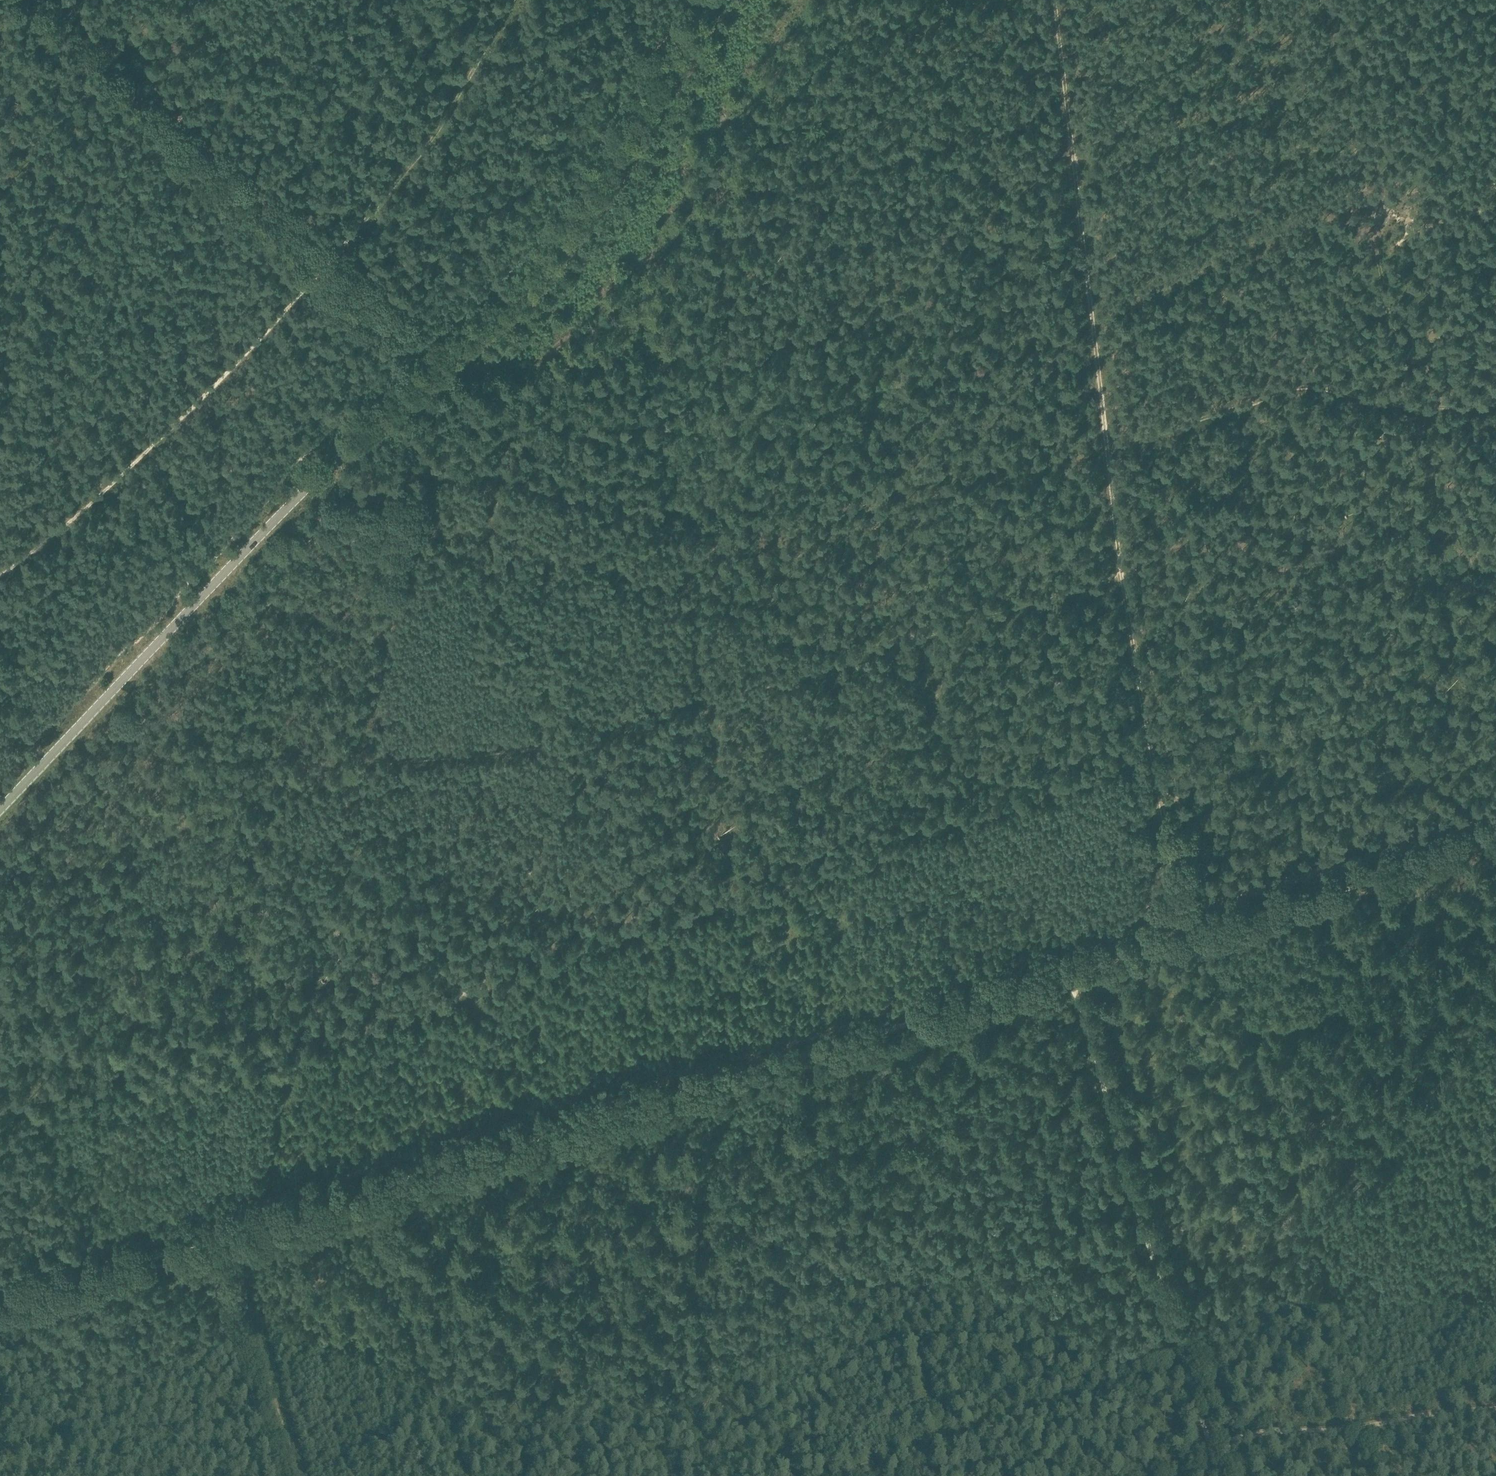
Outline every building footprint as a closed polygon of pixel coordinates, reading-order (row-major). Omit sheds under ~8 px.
[(307,497),(319,487),(314,480),(302,490),(307,497)]
